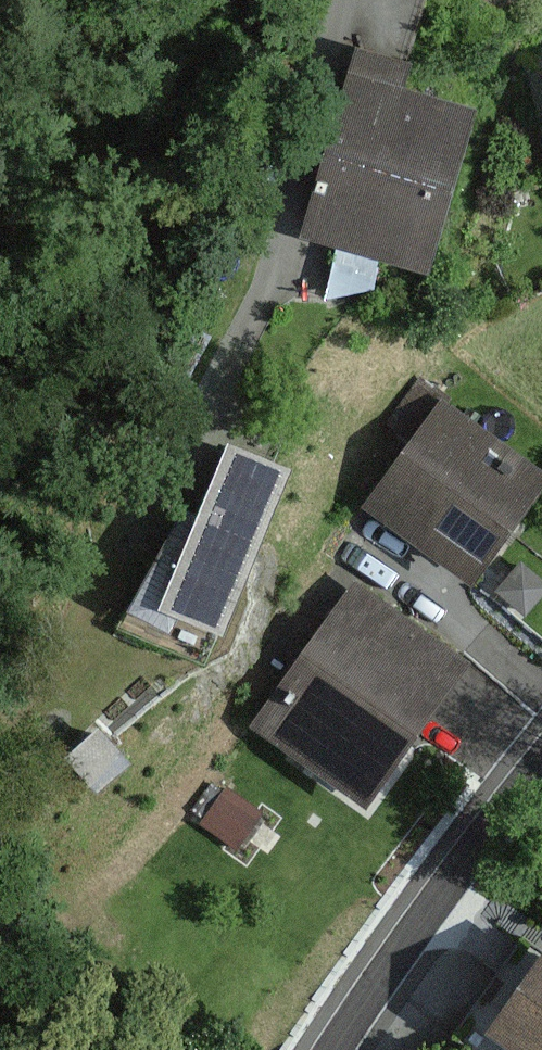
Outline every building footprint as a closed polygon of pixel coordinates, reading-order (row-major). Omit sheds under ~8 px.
[(408,89),(415,64),(357,48),(304,238),(432,274),(479,109),(408,89)] [(377,267),(334,255),(330,299),(374,287),(377,267)] [(442,400),(364,509),(475,588),(541,495),(541,471),(442,400)] [(294,469),(229,443),(202,509),(189,503),(131,614),(172,635),(181,619),(226,638),(294,469)] [(521,561),(495,593),(527,619),(541,602),(541,578),(521,561)] [(472,663),(356,581),(251,726),(366,808),(472,663)] [(133,766),(99,728),(64,760),(98,798),(133,766)] [(266,815),(228,786),(223,791),(212,783),(172,835),(189,848),(205,827),(237,852),(266,815)] [(487,1036),(507,1049),(541,1049),(541,959),(487,1036)]
